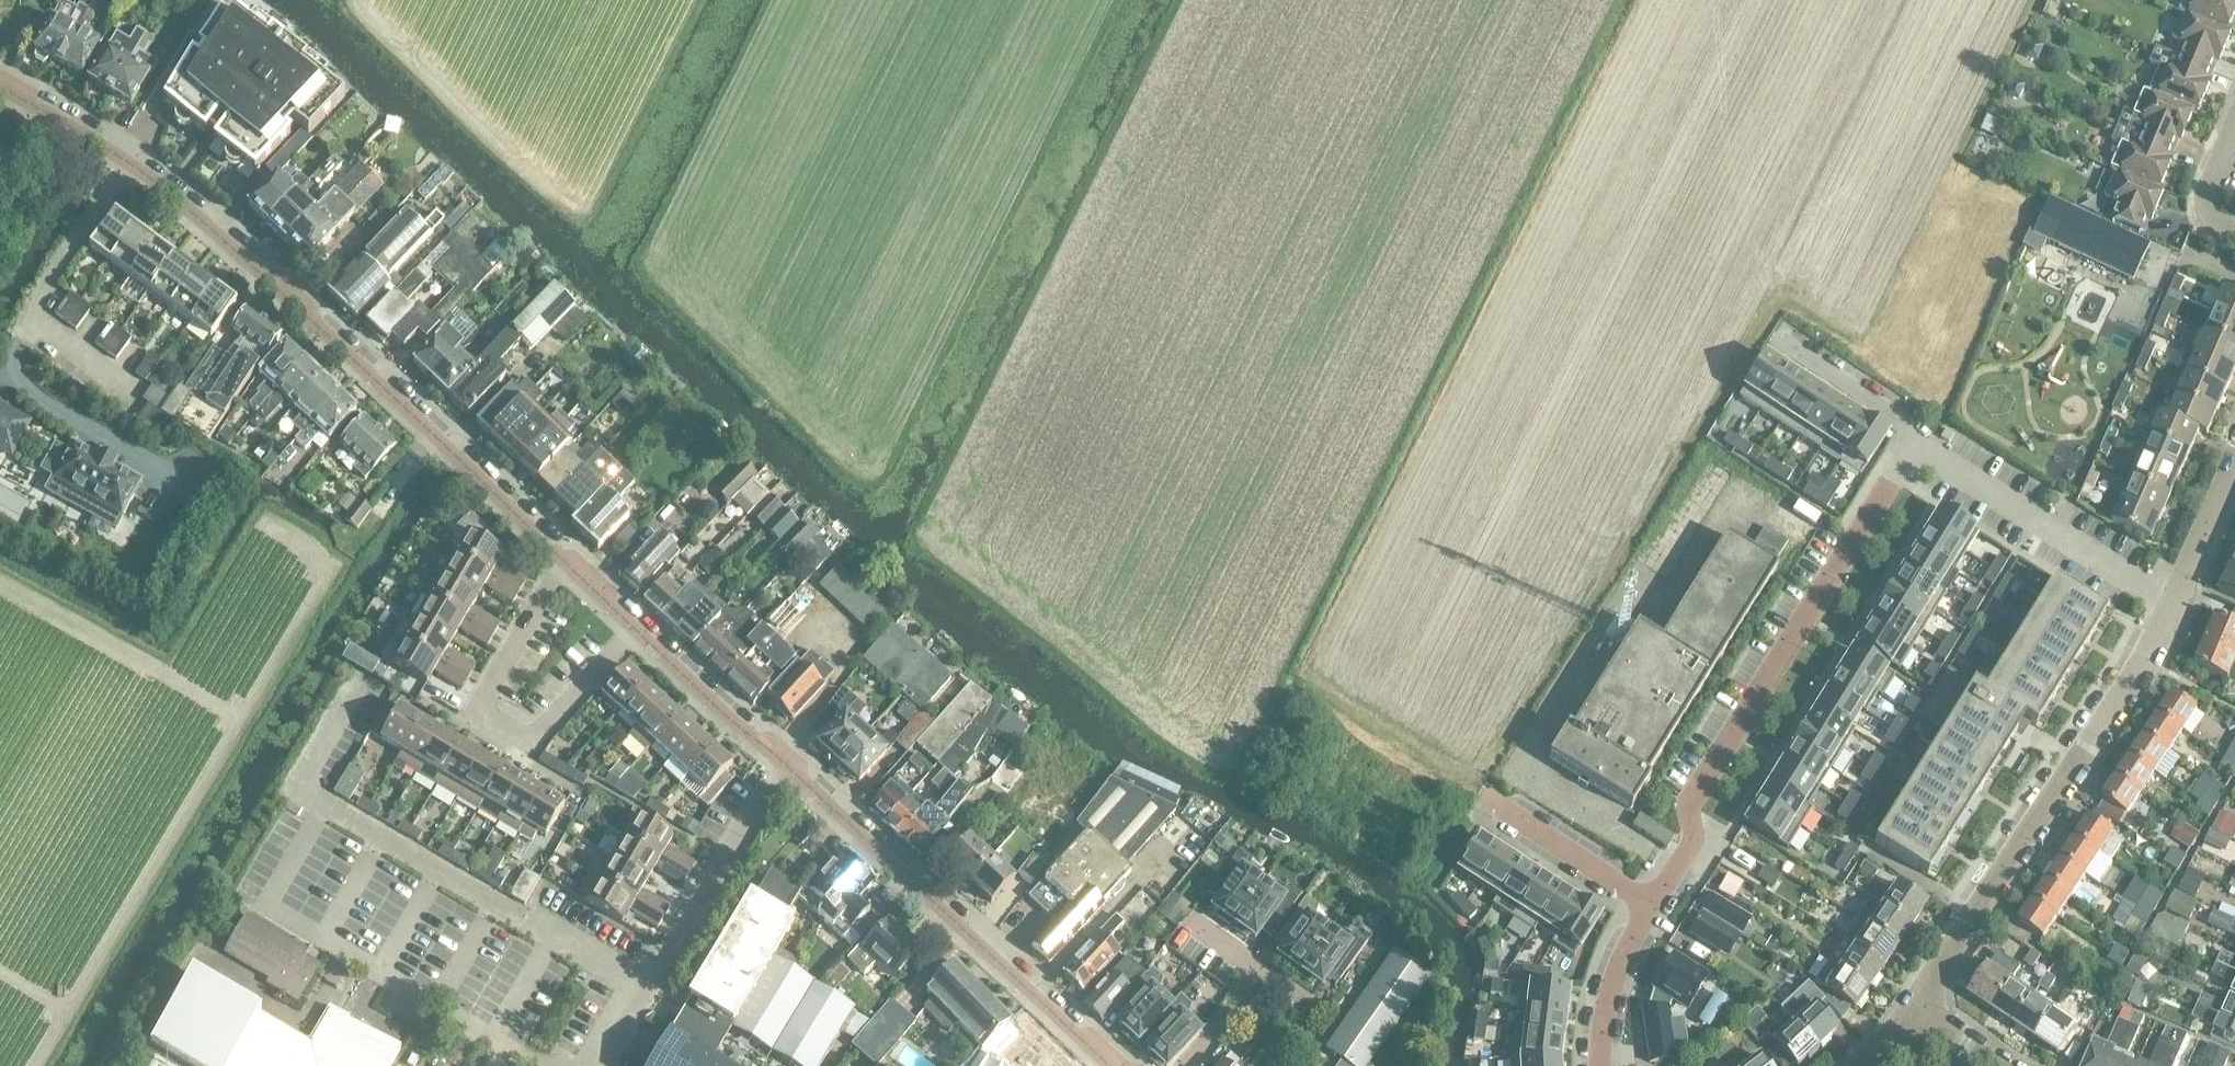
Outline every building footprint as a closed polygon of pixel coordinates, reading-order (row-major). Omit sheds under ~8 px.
[(52,19),(51,18),(33,51),(36,53),(35,60),(45,65),(50,60),(58,64),(86,11),(92,0),(78,0),(74,8),(63,2),(60,4),(52,19)] [(58,64),(82,77),(100,44),(80,34),(93,11),(95,12),(102,0),(92,0),(86,11),(58,64)] [(2179,11),(2183,13),(2184,12),(2228,30),(2228,29),(2234,12),(2234,0),(2184,0),(2179,11)] [(2044,14),(2056,20),(2062,7),(2049,1),(2044,14)] [(288,119),(302,129),(309,135),(345,96),(303,64),(307,58),(272,31),(268,37),(225,5),(198,49),(208,56),(203,65),(193,58),(164,103),(205,134),(209,128),(219,135),(214,142),(255,172),(291,135),(280,127),(288,119)] [(2219,61),(2232,31),(2228,29),(2228,30),(2184,12),(2183,13),(2173,37),(2184,42),(2183,45),(2187,47),(2182,58),(2182,59),(2210,71),(2215,59),(2219,61)] [(111,27),(115,30),(120,28),(125,20),(119,16),(111,27)] [(117,33),(107,49),(87,80),(108,93),(145,34),(137,29),(129,41),(117,33)] [(108,93),(131,107),(150,76),(149,75),(156,64),(143,55),(153,39),(145,34),(108,93)] [(2199,114),(2212,84),(2206,81),(2210,71),(2182,59),(2182,58),(2157,47),(2151,62),(2161,66),(2150,90),(2149,92),(2193,110),(2193,111),(2199,114)] [(2118,126),(2172,149),(2177,137),(2181,139),(2193,111),(2193,110),(2149,92),(2150,90),(2146,89),(2135,114),(2125,110),(2118,126)] [(2172,149),(2118,126),(2111,141),(2122,145),(2112,170),(2115,171),(2115,170),(2160,190),(2160,189),(2172,161),(2167,159),(2172,149)] [(302,129),(264,169),(273,178),(275,179),(313,138),(309,135),(302,129)] [(342,167),(333,157),(308,183),(267,226),(286,244),(321,207),(320,206),(333,193),(325,185),(342,167)] [(443,185),(442,184),(443,183),(445,185),(455,175),(446,167),(436,179),(420,195),(427,202),(443,185)] [(321,207),(286,244),(302,259),(310,259),(379,186),(360,168),(334,194),(333,193),(320,206),(321,207)] [(2115,170),(2115,171),(2104,197),(2116,202),(2115,205),(2119,206),(2114,218),(2143,230),(2147,219),(2151,220),(2164,190),(2160,189),(2160,190),(2115,170)] [(267,226),(308,183),(300,175),(286,189),(275,179),(273,178),(246,206),(267,226)] [(2050,200),(2035,233),(2133,279),(2149,246),(2050,200)] [(462,203),(452,215),(449,212),(441,219),(440,220),(454,231),(472,212),(462,203)] [(434,212),(420,226),(405,210),(363,254),(385,275),(391,270),(440,220),(441,219),(434,212)] [(513,249),(472,211),(472,212),(454,231),(404,282),(395,292),(367,322),(375,329),(371,333),(381,342),(384,339),(387,341),(391,337),(404,349),(419,334),(426,340),(513,249)] [(115,212),(89,247),(110,262),(136,227),(115,212)] [(110,262),(130,277),(156,242),(136,227),(110,262)] [(176,257),(156,242),(130,277),(150,292),(176,257)] [(388,285),(395,292),(404,282),(391,270),(385,275),(363,254),(326,292),(355,320),(388,285)] [(196,272),(176,257),(150,292),(170,307),(196,272)] [(216,286),(196,272),(170,307),(191,322),(216,286)] [(2185,280),(2176,276),(2171,289),(2180,293),(2185,280)] [(544,283),(532,296),(539,303),(551,290),(544,283)] [(236,301),(216,286),(191,322),(210,336),(236,301)] [(473,369),(447,396),(466,414),(505,375),(496,366),(504,358),(521,341),(532,351),(575,308),(554,287),(551,290),(539,303),(512,331),(510,330),(483,358),(476,366),(473,369)] [(2226,287),(2216,309),(2234,317),(2234,291),(2226,287)] [(2186,296),(2180,293),(2171,289),(2161,311),(2170,315),(2176,303),(2182,305),(2186,296)] [(66,321),(82,300),(71,293),(56,314),(66,321)] [(77,329),(92,308),(82,300),(66,321),(77,329)] [(575,308),(553,330),(565,341),(587,319),(575,308)] [(177,385),(160,411),(207,441),(258,364),(280,334),(247,309),(232,329),(242,336),(226,357),(212,348),(184,390),(177,385)] [(2216,309),(2207,330),(2234,343),(2234,317),(2216,309)] [(2164,328),(2170,315),(2161,311),(2155,324),(2164,328)] [(415,358),(411,362),(429,379),(470,336),(453,319),(415,358)] [(112,322),(96,343),(106,351),(122,330),(112,322)] [(117,359),(133,337),(122,330),(106,351),(117,359)] [(2207,330),(2197,352),(2234,369),(2234,343),(2207,330)] [(470,336),(429,379),(447,396),(473,369),(465,361),(468,358),(484,342),(475,332),(471,337),(470,336)] [(2157,345),(2148,341),(2142,354),(2151,358),(2175,368),(2179,358),(2156,348),(2157,345)] [(286,344),(273,358),(258,374),(266,382),(256,392),(258,394),(248,405),(255,412),(304,361),(303,360),(286,344)] [(1788,367),(1765,352),(1736,397),(1759,412),(1788,367)] [(2234,371),(2234,369),(2197,352),(2188,374),(2226,391),(2234,371)] [(151,353),(136,373),(146,380),(154,371),(161,361),(151,353)] [(2142,354),(2137,366),(2136,367),(2146,371),(2151,358),(2142,354)] [(304,361),(255,412),(256,413),(266,421),(286,400),(293,407),(321,377),(304,361)] [(1779,425),(1808,380),(1788,367),(1759,412),(1779,425)] [(164,378),(154,371),(146,380),(157,389),(164,378)] [(471,413),(478,419),(514,380),(508,374),(471,413)] [(2217,413),(2226,391),(2188,374),(2178,395),(2217,413)] [(321,377),(293,407),(301,414),(291,424),(301,433),(338,394),(338,393),(321,377)] [(475,423),(490,437),(535,388),(526,380),(515,391),(510,386),(475,423)] [(1799,437),(1828,393),(1808,380),(1779,425),(1799,437)] [(2119,395),(2127,399),(2133,387),(2124,383),(2119,395)] [(619,394),(634,408),(641,400),(627,387),(619,394)] [(505,451),(539,414),(531,406),(542,395),(535,388),(490,437),(505,451)] [(1818,450),(1847,405),(1828,393),(1799,437),(1818,450)] [(338,394),(301,433),(295,440),(305,449),(321,433),(328,440),(333,435),(355,412),(356,411),(338,394)] [(2127,399),(2119,395),(2113,408),(2122,412),(2127,399)] [(2207,435),(2217,413),(2178,395),(2169,417),(2200,431),(2199,432),(2207,435)] [(623,402),(619,398),(612,405),(616,409),(623,402)] [(171,418),(160,411),(149,403),(137,421),(159,435),(171,418)] [(1838,463),(1867,418),(1847,405),(1818,450),(1838,463)] [(11,452),(28,422),(0,407),(0,446),(11,452)] [(539,414),(505,451),(520,465),(566,417),(558,410),(547,422),(539,414)] [(364,416),(363,417),(355,412),(333,435),(361,460),(355,467),(365,477),(395,445),(364,416)] [(256,413),(248,422),(253,428),(260,427),(266,421),(256,413)] [(2190,452),(2199,432),(2200,431),(2169,417),(2160,413),(2150,435),(2190,452)] [(566,417),(520,465),(537,482),(572,444),(563,436),(574,424),(566,417)] [(1889,432),(1867,418),(1838,463),(1860,477),(1889,432)] [(226,427),(218,436),(227,444),(235,436),(226,427)] [(2105,440),(2114,444),(2119,432),(2110,428),(2105,440)] [(1735,449),(1741,440),(1729,432),(1723,441),(1735,449)] [(2131,452),(2141,456),(2181,474),(2190,452),(2150,435),(2149,437),(2140,432),(2131,452)] [(1752,447),(1741,440),(1735,449),(1746,456),(1752,447)] [(2114,444),(2105,440),(2099,454),(2108,458),(2114,444)] [(56,445),(42,469),(54,476),(53,476),(52,478),(52,479),(47,489),(47,488),(46,490),(47,491),(47,490),(70,503),(71,504),(72,503),(72,502),(77,492),(96,504),(91,513),(90,514),(91,515),(92,515),(114,527),(114,528),(115,528),(116,527),(121,517),(122,517),(123,515),(141,482),(142,480),(140,479),(115,465),(116,463),(114,462),(102,456),(103,456),(100,454),(99,457),(74,443),(75,442),(73,441),(71,443),(72,444),(68,451),(56,445)] [(593,441),(582,453),(572,444),(565,452),(537,482),(554,498),(601,449),(593,441)] [(290,445),(279,457),(276,460),(277,461),(285,468),(299,453),(290,445)] [(254,454),(260,459),(267,451),(261,446),(254,454)] [(609,460),(611,458),(601,449),(554,498),(577,519),(604,490),(621,472),(609,460)] [(263,462),(270,469),(277,461),(276,460),(279,457),(273,451),(263,462)] [(2132,478),(2172,495),(2181,474),(2141,456),(2132,478)] [(1775,475),(1780,465),(1769,458),(1763,467),(1775,475)] [(728,503),(757,475),(741,459),(721,480),(723,482),(715,490),(728,503)] [(1792,473),(1780,465),(1775,475),(1786,482),(1792,473)] [(597,548),(603,541),(628,515),(612,501),(617,496),(616,494),(630,480),(621,472),(604,490),(577,519),(572,524),(597,548)] [(2086,484),(2094,488),(2100,476),(2091,472),(2086,484)] [(747,516),(751,512),(758,505),(756,504),(768,492),(754,478),(731,501),(747,516)] [(2122,500),(2162,518),(2172,495),(2132,478),(2122,500)] [(1814,500),(1820,491),(1808,483),(1802,493),(1814,500)] [(2094,488),(2086,484),(2080,497),(2089,501),(2094,488)] [(1832,499),(1820,491),(1814,500),(1826,508),(1832,499)] [(758,505),(751,512),(765,527),(772,519),(784,507),(768,492),(756,504),(758,505)] [(358,525),(371,507),(359,498),(345,516),(358,525)] [(2162,518),(2122,500),(2112,523),(2152,540),(2162,518)] [(800,523),(784,507),(772,519),(773,519),(765,527),(779,542),(800,523)] [(1980,533),(1939,507),(1926,527),(1967,553),(1980,533)] [(457,527),(466,535),(454,554),(519,592),(525,581),(496,564),(503,553),(485,543),(493,535),(470,513),(457,527)] [(779,543),(793,558),(813,537),(814,538),(820,532),(805,518),(800,523),(779,542),(780,543),(779,543)] [(1787,541),(1765,527),(1751,549),(1773,563),(1787,541)] [(1967,553),(1926,527),(1914,546),(1955,572),(1967,553)] [(622,572),(639,588),(664,562),(667,565),(679,553),(659,533),(622,572)] [(1661,639),(1638,624),(1554,757),(1629,804),(1777,567),(1726,535),(1661,639)] [(810,575),(824,561),(830,554),(814,538),(813,537),(793,558),(810,575)] [(1951,569),(1914,546),(1902,565),(1939,588),(1951,569)] [(442,576),(477,597),(483,586),(512,603),(519,592),(454,554),(442,576)] [(1999,556),(1991,568),(2000,573),(2007,561),(1999,556)] [(868,628),(888,608),(840,562),(821,582),(868,628)] [(643,601),(659,616),(692,581),(676,565),(643,601)] [(1902,565),(1891,584),(1936,613),(1948,594),(1902,565)] [(2000,573),(1991,568),(1984,580),(1992,585),(2000,573)] [(2219,592),(2234,599),(2234,573),(2229,570),(2219,592)] [(429,598),(493,635),(499,624),(471,607),(477,597),(442,576),(429,598)] [(1999,587),(2007,593),(2015,581),(2006,576),(1999,587)] [(692,581),(659,616),(675,631),(710,593),(708,592),(706,594),(692,581)] [(768,619),(783,633),(818,596),(803,582),(768,619)] [(1936,613),(1891,584),(1879,603),(1924,632),(1936,613)] [(1945,848),(1962,820),(1979,792),(1997,764),(2024,721),(2035,728),(2053,699),(2070,671),(2088,643),(2106,614),(2060,585),(1991,697),(1947,669),(1918,717),(1950,737),(1881,848),(1926,877),(1945,848)] [(1991,599),(2000,604),(2007,593),(1999,587),(1991,599)] [(675,631),(691,646),(712,623),(711,622),(725,607),(710,593),(675,631)] [(417,619),(452,640),(458,629),(486,646),(493,635),(429,598),(417,619)] [(1973,610),(1981,615),(1989,603),(1981,598),(1973,610)] [(1867,622),(1912,651),(1924,632),(1879,603),(1867,622)] [(712,623),(691,646),(707,661),(728,638),(751,615),(744,609),(730,611),(725,607),(711,622),(712,623)] [(2206,640),(2234,653),(2234,608),(2228,621),(2217,616),(2206,640)] [(1966,621),(1974,627),(1981,615),(1973,610),(1966,621)] [(728,638),(707,661),(724,676),(745,653),(743,652),(748,646),(745,643),(757,630),(761,626),(751,615),(728,638)] [(404,641),(468,678),(474,667),(445,650),(452,640),(417,619),(404,641)] [(1900,671),(1912,651),(1867,622),(1854,642),(1900,671)] [(894,625),(880,640),(865,657),(911,699),(902,709),(914,719),(897,738),(898,739),(894,743),(907,755),(916,745),(915,744),(935,721),(922,710),(951,678),(894,625)] [(1952,632),(1944,644),(1952,649),(1960,637),(1952,632)] [(1964,643),(1973,649),(1980,637),(1971,632),(1964,643)] [(2234,665),(2234,653),(2206,640),(2195,665),(2228,680),(2234,665)] [(468,678),(404,641),(391,663),(426,684),(432,672),(461,689),(468,678)] [(1964,643),(1957,655),(1965,660),(1973,649),(1964,643)] [(361,650),(350,644),(342,657),(353,663),(361,650)] [(1952,649),(1944,644),(1937,656),(1945,661),(1952,649)] [(745,653),(724,676),(753,703),(774,680),(773,679),(778,674),(748,646),(743,652),(745,653)] [(1851,648),(1838,668),(1879,693),(1884,696),(1896,676),(1851,648)] [(810,650),(767,696),(772,700),(770,703),(777,710),(785,717),(788,715),(793,720),(824,686),(822,684),(834,672),(823,662),(810,650)] [(1933,680),(1940,668),(1932,663),(1925,675),(1933,680)] [(618,711),(644,683),(627,666),(600,694),(618,711)] [(1879,693),(1838,668),(1827,687),(1868,713),(1879,693)] [(644,683),(618,711),(636,727),(662,699),(644,683)] [(936,764),(937,763),(992,700),(970,684),(935,722),(935,721),(915,744),(916,745),(936,764)] [(836,766),(867,733),(854,721),(868,707),(844,685),(831,701),(844,713),(817,743),(826,751),(825,755),(836,766)] [(1863,710),(1827,687),(1815,706),(1851,729),(1863,710)] [(2173,693),(2159,713),(2184,730),(2198,709),(2173,693)] [(1912,714),(1919,702),(1911,697),(1904,709),(1912,714)] [(646,751),(653,743),(653,744),(679,715),(662,699),(636,727),(629,736),(646,751)] [(943,770),(952,778),(953,779),(963,767),(961,765),(1006,710),(992,700),(937,763),(936,764),(943,770)] [(1856,731),(1815,706),(1803,725),(1844,750),(1856,731)] [(383,709),(369,732),(380,739),(401,752),(420,719),(399,707),(394,715),(383,709)] [(2159,713),(2145,735),(2169,751),(2184,730),(2159,713)] [(679,715),(653,744),(671,760),(697,731),(679,715)] [(1892,728),(1900,733),(1907,721),(1899,716),(1892,728)] [(406,767),(415,773),(440,731),(420,719),(401,752),(393,767),(403,773),(406,767)] [(1803,725),(1791,744),(1832,769),(1844,750),(1803,725)] [(1893,745),(1900,733),(1892,728),(1884,740),(1893,745)] [(440,731),(415,773),(436,785),(460,743),(440,731)] [(681,783),(688,776),(714,748),(697,731),(671,760),(663,767),(681,783)] [(867,733),(836,766),(846,775),(850,774),(858,781),(894,743),(898,739),(897,738),(891,732),(879,744),(867,733)] [(1901,743),(1910,749),(1917,737),(1908,732),(1901,743)] [(2145,735),(2131,756),(2155,772),(2169,751),(2145,735)] [(460,743),(436,785),(456,797),(481,755),(460,743)] [(1901,743),(1894,755),(1903,760),(1910,749),(1901,743)] [(1832,769),(1791,744),(1779,763),(1820,788),(1832,769)] [(732,764),(714,748),(688,776),(705,792),(698,799),(707,808),(733,780),(725,773),(732,764)] [(2225,757),(2234,764),(2234,754),(2229,750),(2225,757)] [(586,762),(594,770),(605,758),(597,751),(586,762)] [(541,761),(552,769),(562,775),(567,766),(544,753),(541,761)] [(908,762),(919,773),(927,764),(916,753),(908,762)] [(1868,766),(1876,771),(1884,759),(1876,754),(1868,766)] [(481,755),(456,797),(477,809),(502,767),(481,755)] [(2131,756),(2117,777),(2141,793),(2155,772),(2131,756)] [(2234,774),(2234,773),(2234,764),(2225,757),(2220,766),(2234,774)] [(1008,793),(1026,770),(1010,758),(992,781),(1008,793)] [(1767,782),(1804,804),(1816,786),(1779,763),(1767,782)] [(334,792),(349,801),(364,774),(349,765),(334,792)] [(588,778),(578,772),(567,766),(562,775),(583,787),(588,778)] [(1869,783),(1876,771),(1868,766),(1861,777),(1869,783)] [(477,809),(497,821),(498,821),(523,779),(502,767),(477,809)] [(952,778),(943,770),(931,783),(939,791),(952,778)] [(1179,799),(1165,793),(1118,773),(1114,783),(1110,781),(1077,824),(1080,827),(1053,855),(1061,863),(1029,896),(1055,920),(1031,945),(1049,963),(1104,906),(1101,904),(1111,892),(1115,895),(1125,885),(1121,882),(1130,872),(1124,866),(1175,810),(1174,810),(1179,799)] [(2205,774),(2199,784),(2218,797),(2224,787),(2205,774)] [(614,789),(619,781),(609,775),(604,783),(614,789)] [(2102,798),(2126,814),(2141,793),(2117,777),(2102,798)] [(523,779),(498,821),(518,834),(543,791),(523,779)] [(884,822),(910,793),(894,779),(869,808),(884,822)] [(619,781),(614,789),(624,795),(629,787),(619,781)] [(972,792),(959,781),(932,813),(947,825),(949,822),(947,821),(972,792)] [(1756,801),(1801,829),(1813,810),(1804,804),(1767,782),(1756,801)] [(1866,799),(1875,805),(1883,793),(1874,788),(1866,799)] [(543,791),(518,834),(531,841),(537,832),(545,837),(564,804),(543,791)] [(1845,803),(1853,809),(1860,797),(1852,792),(1845,803)] [(910,793),(884,822),(899,836),(925,806),(910,793)] [(2213,811),(2218,802),(2204,793),(2199,802),(2213,811)] [(366,811),(371,802),(361,797),(356,805),(366,811)] [(656,814),(661,805),(650,799),(645,808),(656,814)] [(1866,799),(1859,811),(1868,816),(1875,805),(1866,799)] [(1786,854),(1801,829),(1756,801),(1740,825),(1786,854)] [(371,802),(366,811),(376,817),(381,808),(371,802)] [(2209,817),(2213,811),(2199,802),(2195,809),(2209,817)] [(1845,821),(1853,809),(1845,803),(1837,815),(1845,821)] [(661,805),(656,814),(666,820),(671,811),(661,805)] [(947,825),(932,813),(925,806),(899,836),(918,854),(938,831),(944,828),(947,825)] [(638,814),(625,837),(689,875),(695,863),(667,846),(673,835),(638,814)] [(1640,814),(1632,826),(1663,846),(1667,848),(1674,836),(1640,814)] [(2090,816),(2076,837),(2100,853),(2115,832),(2090,816)] [(406,835),(411,827),(402,821),(397,829),(406,835)] [(2181,821),(2173,834),(2191,845),(2199,833),(2181,821)] [(687,822),(683,830),(691,834),(695,826),(687,822)] [(411,827),(406,835),(417,841),(422,833),(411,827)] [(2227,838),(2211,831),(2205,842),(2221,850),(2227,838)] [(1456,870),(1478,885),(1501,849),(1479,834),(1456,870)] [(968,882),(991,856),(970,835),(946,861),(968,882)] [(612,858),(647,879),(653,869),(682,886),(689,875),(625,837),(612,858)] [(2086,874),(2100,853),(2076,837),(2062,858),(2086,874)] [(448,859),(453,851),(443,845),(438,854),(448,859)] [(1847,858),(1855,863),(1863,851),(1854,846),(1847,858)] [(2168,855),(2182,863),(2187,855),(2173,847),(2168,855)] [(1030,886),(1045,868),(1053,857),(1044,849),(1035,860),(1031,857),(1017,874),(1030,886)] [(1501,849),(1478,885),(1498,898),(1521,861),(1501,849)] [(489,883),(494,875),(505,856),(493,850),(478,876),(489,883)] [(800,896),(806,901),(813,908),(824,896),(829,900),(839,889),(845,895),(850,891),(857,898),(858,897),(874,880),(843,850),(809,887),(800,896)] [(1232,921),(1234,923),(1262,884),(1248,874),(1252,859),(1240,850),(1212,888),(1222,896),(1214,908),(1219,912),(1217,916),(1230,925),(1232,921)] [(453,851),(448,859),(458,865),(463,857),(453,851)] [(2164,863),(2177,870),(2178,871),(2182,863),(2168,855),(2164,863)] [(991,856),(968,882),(990,903),(1014,878),(991,856)] [(599,880),(663,918),(670,906),(641,889),(647,879),(612,858),(599,880)] [(1848,875),(1855,863),(1847,858),(1840,870),(1848,875)] [(2047,879),(2072,896),(2086,874),(2062,858),(2047,879)] [(1513,918),(1541,874),(1521,861),(1498,898),(1493,905),(1513,918)] [(1864,861),(1859,869),(1872,878),(1877,871),(1864,861)] [(525,869),(509,895),(524,904),(540,878),(525,869)] [(668,1032),(713,1059),(731,1029),(792,1065),(819,1065),(855,1007),(773,957),(796,921),(787,915),(802,887),(772,869),(755,897),(751,895),(688,997),(689,998),(668,1032)] [(2189,869),(2179,891),(2195,899),(2205,877),(2189,869)] [(1535,927),(1561,887),(1541,874),(1513,918),(1533,931),(1535,927)] [(494,875),(489,883),(499,889),(504,881),(494,875)] [(1739,882),(1728,875),(1719,889),(1730,896),(1739,882)] [(2033,900),(2057,917),(2072,896),(2047,879),(2033,900)] [(621,923),(622,923),(628,912),(657,929),(663,918),(599,880),(586,902),(621,923)] [(1262,884),(1234,923),(1236,924),(1234,928),(1247,937),(1249,934),(1255,938),(1264,925),(1274,933),(1302,894),(1289,885),(1276,894),(1262,884)] [(1864,892),(1852,884),(1846,893),(1858,901),(1864,892)] [(1884,906),(1911,925),(1925,904),(1898,886),(1884,906)] [(1555,940),(1581,900),(1561,887),(1535,927),(1555,940)] [(870,908),(858,897),(857,898),(850,891),(845,895),(839,889),(829,900),(824,896),(813,908),(843,936),(870,908)] [(2176,891),(2166,910),(2189,921),(2199,902),(2176,891)] [(1460,909),(1467,902),(1457,892),(1450,899),(1460,909)] [(1183,914),(1182,913),(1174,908),(1179,901),(1169,894),(1168,895),(1164,902),(1156,912),(1175,926),(1183,914)] [(1709,895),(1700,910),(1730,928),(1739,913),(1709,895)] [(1298,969),(1300,970),(1328,931),(1313,921),(1318,906),(1305,897),(1278,935),(1288,943),(1279,955),(1285,959),(1282,963),(1295,972),(1298,969)] [(1553,943),(1574,958),(1602,914),(1581,900),(1555,940),(1553,943)] [(2019,921),(2043,938),(2057,917),(2033,900),(2019,921)] [(2150,918),(2155,908),(2142,900),(2137,909),(2150,918)] [(1460,909),(1469,919),(1476,912),(1467,902),(1460,909)] [(1870,927),(1896,946),(1911,925),(1884,906),(1870,927)] [(2138,938),(2150,918),(2137,909),(2124,930),(2138,938)] [(2234,920),(2213,911),(2207,924),(2228,934),(2234,920)] [(1704,914),(1694,931),(1706,939),(1716,921),(1704,914)] [(269,979),(266,983),(297,1001),(319,964),(304,955),(307,951),(247,915),(225,952),(269,979)] [(1124,924),(1116,915),(1060,974),(1079,992),(1117,951),(1108,942),(1124,924)] [(1857,919),(1844,938),(1843,939),(1882,967),(1896,946),(1870,927),(1857,919)] [(2179,928),(2158,919),(2151,935),(2172,944),(2179,928)] [(887,922),(863,948),(861,945),(847,960),(864,976),(877,963),(891,977),(917,949),(887,922)] [(1328,931),(1300,970),(1302,972),(1299,975),(1312,984),(1315,981),(1321,985),(1330,973),(1340,980),(1367,941),(1355,932),(1342,941),(1328,931)] [(1478,940),(1483,953),(1492,950),(1487,937),(1478,940)] [(2023,945),(2012,938),(2006,947),(2017,954),(2023,945)] [(1830,960),(1868,987),(1882,967),(1843,939),(1830,960)] [(2124,962),(2130,952),(2116,944),(2111,953),(2124,962)] [(1369,1061),(1429,975),(1393,950),(1326,1048),(1342,1059),(1337,1065),(1366,1065),(1369,1061)] [(1483,953),(1488,966),(1497,963),(1492,950),(1483,953)] [(2033,968),(2041,956),(2032,950),(2025,962),(2033,968)] [(2234,972),(2234,958),(2221,952),(2216,964),(2234,972)] [(2121,968),(2124,962),(2111,953),(2107,960),(2121,968)] [(1128,957),(1084,1005),(1102,1022),(1119,1003),(1146,974),(1128,957)] [(1668,1007),(1671,1002),(1686,1012),(1708,978),(1673,957),(1654,987),(1647,1010),(1642,1010),(1649,1062),(1676,1058),(1668,1007)] [(1811,986),(1824,999),(1826,1001),(1831,993),(1854,1008),(1868,987),(1830,960),(1815,981),(1814,981),(1811,986)] [(981,1044),(1010,1019),(954,962),(926,990),(933,998),(923,1008),(948,1034),(959,1023),(981,1044)] [(2216,964),(2211,975),(2234,985),(2230,995),(2234,997),(2234,972),(2216,964)] [(1993,1010),(2012,980),(1990,965),(1970,994),(1993,1010)] [(1535,978),(1536,968),(1522,967),(1521,976),(1535,978)] [(1138,1041),(1148,1030),(1170,1006),(1153,990),(1159,975),(1151,968),(1146,974),(1119,1003),(1129,1012),(1118,1023),(1123,1028),(1120,1031),(1132,1042),(1135,1039),(1138,1041)] [(1549,980),(1550,970),(1536,968),(1535,978),(1549,980)] [(2039,985),(2048,991),(2056,979),(2047,973),(2039,985)] [(328,1008),(308,1043),(191,974),(150,1044),(188,1065),(391,1065),(400,1051),(328,1008)] [(1492,979),(1490,993),(1500,994),(1502,980),(1492,979)] [(2012,980),(1993,1010),(2015,1024),(2034,995),(2012,980)] [(2128,1002),(2142,1008),(2152,987),(2137,981),(2128,1002)] [(1824,999),(1811,986),(1808,982),(1780,1009),(1786,1015),(1787,1014),(1817,1047),(1837,1028),(1816,1007),(1824,999)] [(1525,1009),(1567,1014),(1570,989),(1519,983),(1516,1008),(1525,1009)] [(1164,1065),(1168,1065),(1199,1033),(1185,1020),(1192,1006),(1180,995),(1170,1006),(1148,1030),(1157,1038),(1147,1050),(1152,1055),(1149,1058),(1158,1065),(1163,1065),(1164,1065)] [(2034,995),(2015,1024),(2036,1039),(2056,1010),(2034,995)] [(2234,1023),(2234,997),(2230,995),(2226,1005),(2202,995),(2197,1006),(2234,1023)] [(2056,1010),(2036,1039),(2059,1054),(2092,1003),(2084,998),(2077,1009),(2072,1006),(2065,1016),(2056,1010)] [(890,1001),(853,1045),(877,1065),(914,1021),(890,1001)] [(1291,1013),(1279,1005),(1272,1016),(1284,1023),(1291,1013)] [(2197,1006),(2192,1018),(2215,1029),(2211,1039),(2234,1049),(2234,1023),(2197,1006)] [(1766,1018),(1756,1007),(1741,1022),(1758,1042),(1767,1034),(1796,1065),(1797,1065),(1817,1047),(1787,1014),(1786,1015),(1773,1027),(1765,1019),(1766,1018)] [(1522,1032),(1564,1038),(1567,1014),(1525,1009),(1522,1032)] [(1480,1027),(1489,1028),(1491,1014),(1482,1013),(1480,1027)] [(2134,1013),(2129,1024),(2130,1024),(2111,1065),(2137,1065),(2139,1062),(2127,1057),(2145,1017),(2134,1013)] [(1010,1019),(981,1044),(969,1055),(962,1065),(1049,1065),(1010,1019)] [(2130,1024),(2129,1024),(2119,1019),(2106,1048),(2095,1043),(2093,1047),(2084,1065),(2111,1065),(2130,1024)] [(1480,1027),(1477,1041),(1487,1042),(1489,1028),(1480,1027)] [(2176,1031),(2166,1027),(2149,1065),(2162,1065),(2176,1031)] [(1509,1059),(1561,1061),(1564,1038),(1522,1032),(1513,1031),(1509,1059)] [(2177,1031),(2176,1031),(2162,1065),(2174,1065),(2188,1035),(2177,1031)] [(668,1032),(648,1065),(723,1065),(712,1060),(713,1059),(668,1032)] [(1253,1047),(1264,1057),(1273,1048),(1262,1038),(1253,1047)] [(1724,1039),(1716,1045),(1726,1057),(1733,1051),(1724,1039)] [(1717,1063),(1726,1057),(1716,1045),(1708,1051),(1717,1063)] [(2221,1049),(2209,1045),(2200,1065),(2213,1065),(2221,1049)] [(1262,1058),(1253,1049),(1237,1065),(1255,1065),(1262,1058)] [(2230,1054),(2221,1049),(2213,1065),(2225,1065),(2230,1054)] [(1759,1056),(1746,1065),(1767,1065),(1759,1056)] [(1269,1064),(1262,1058),(1255,1065),(1267,1065),(1269,1064)]
